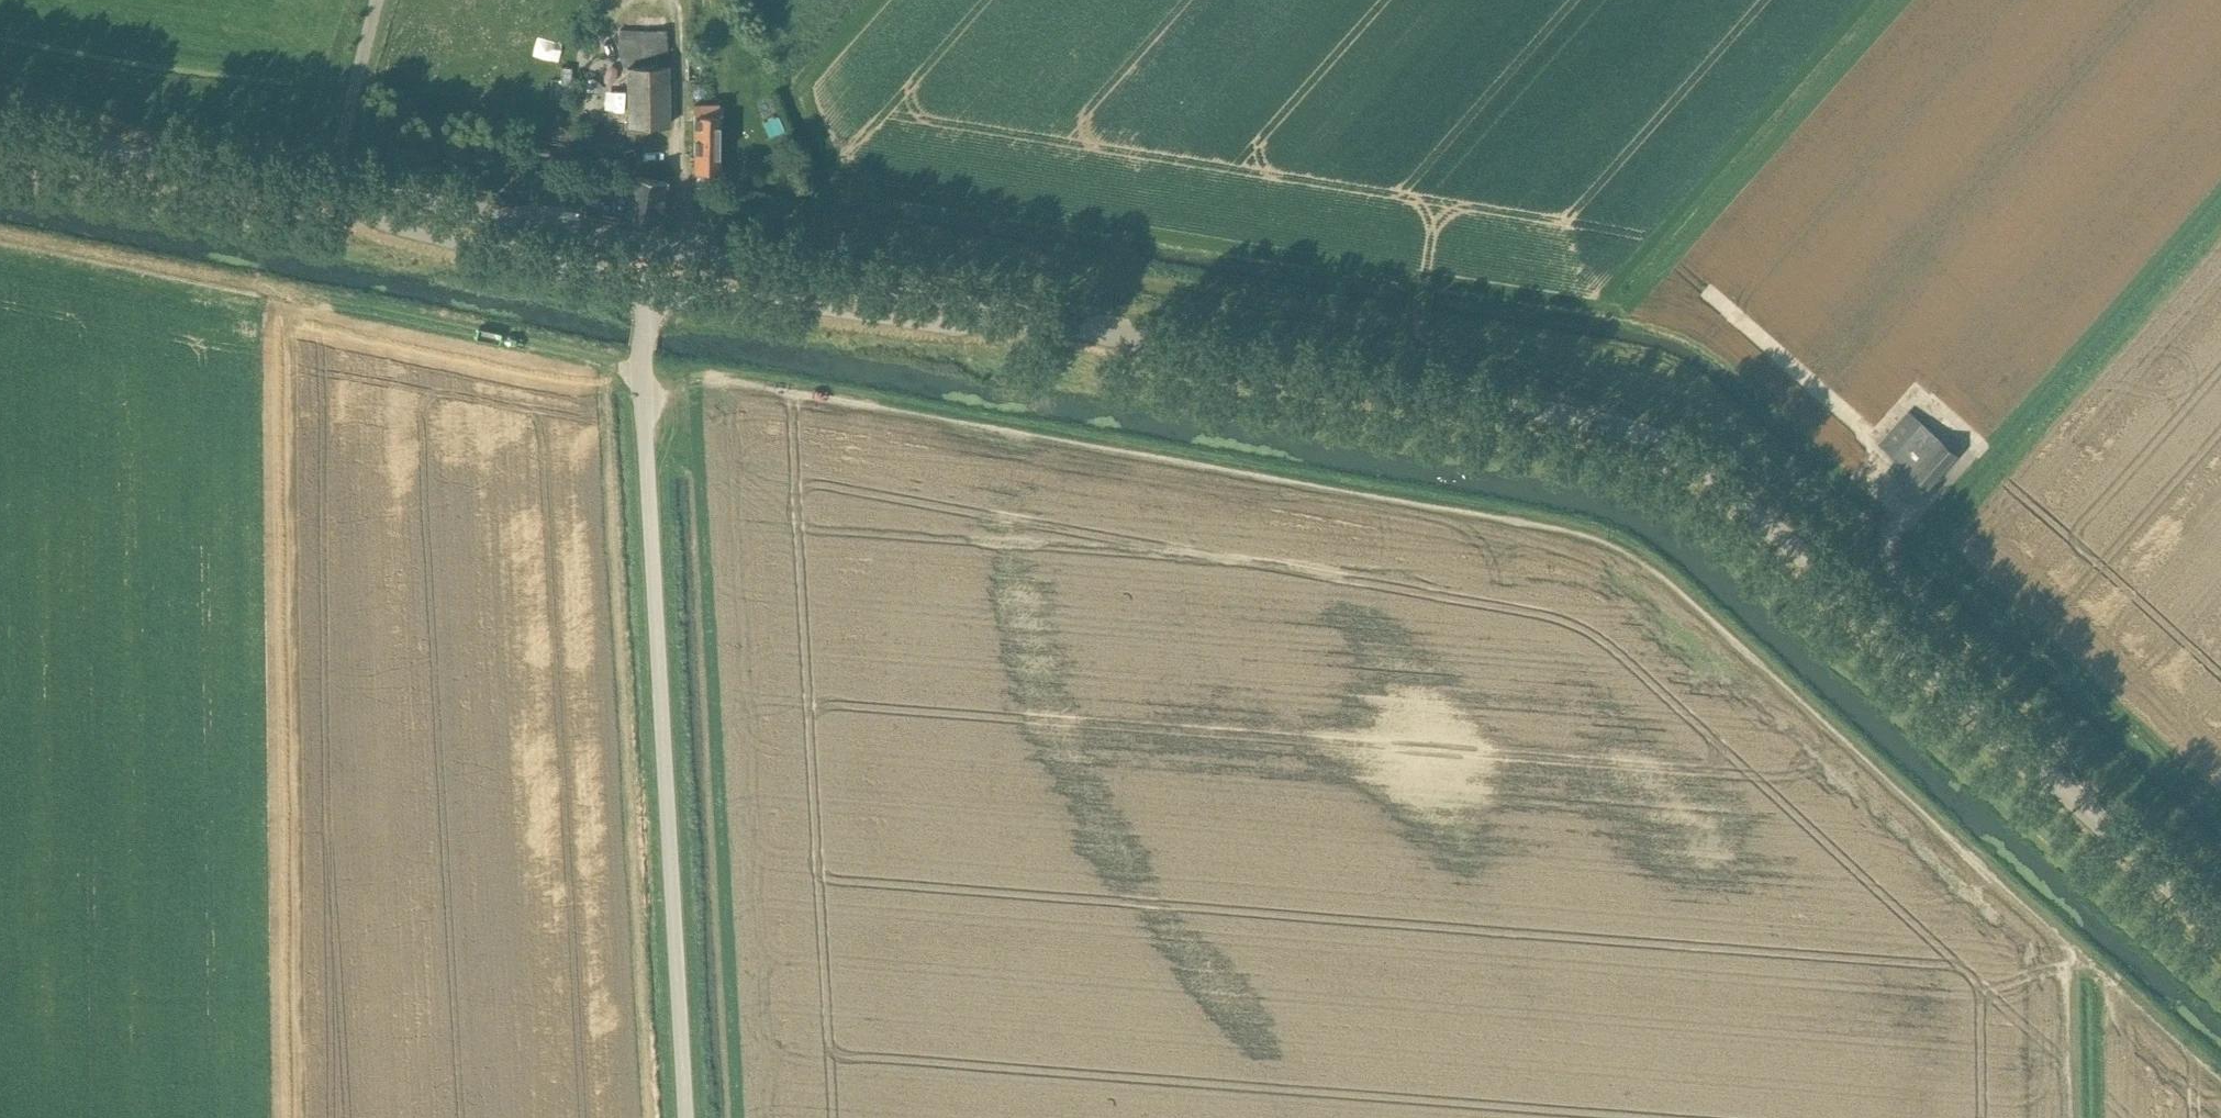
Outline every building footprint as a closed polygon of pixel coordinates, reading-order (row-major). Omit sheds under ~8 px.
[(669,123),(667,64),(668,64),(668,50),(667,29),(619,30),(619,53),(625,69),(626,69),(628,125),(669,123)] [(719,170),(719,162),(719,103),(695,103),(695,170),(719,170)] [(497,150),(500,137),(490,135),(487,148),(497,150)] [(582,161),(583,174),(611,173),(610,160),(582,161)] [(616,190),(612,210),(627,213),(626,217),(657,222),(659,207),(663,208),(665,196),(667,179),(629,173),(628,182),(631,183),(630,193),(616,190)] [(580,179),(581,196),(611,193),(610,177),(580,179)] [(1931,485),(1959,454),(1909,410),(1882,442),(1931,485)]
